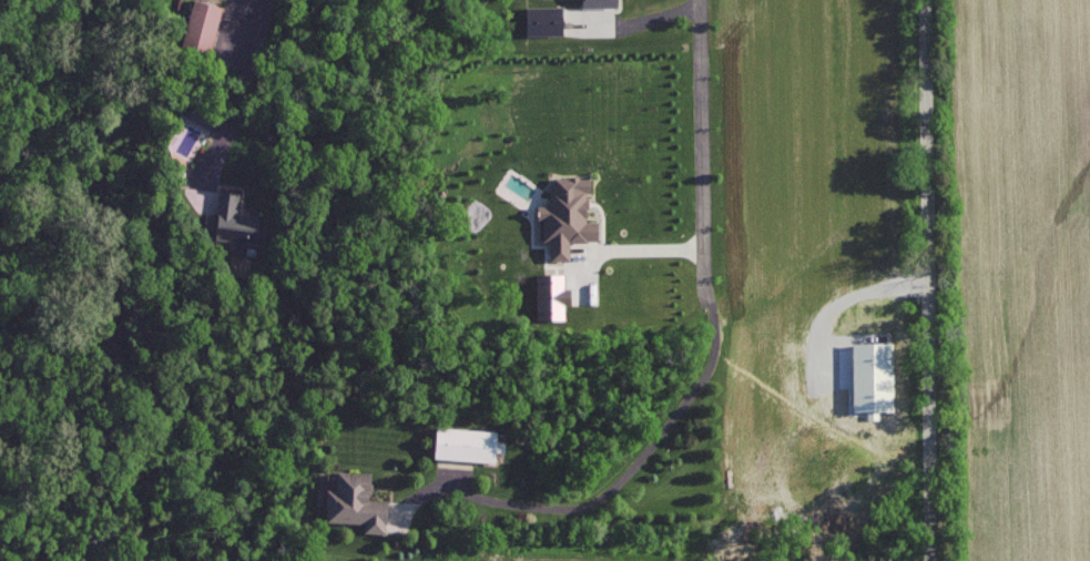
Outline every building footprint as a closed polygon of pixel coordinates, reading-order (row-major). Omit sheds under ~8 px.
[(199,0),(193,0),(183,44),(212,50),(222,5),(199,0)] [(563,5),(526,6),(526,34),(563,34),(563,5)] [(214,129),(221,111),(196,100),(189,118),(214,129)] [(599,240),(598,220),(588,221),(587,191),(591,191),(590,176),(554,177),(555,189),(549,189),(550,204),(538,205),(538,220),(542,220),(543,240),(550,240),(551,259),(571,259),(570,241),(599,240)] [(215,239),(264,244),(266,226),(259,225),(260,215),(237,213),(239,191),(220,189),(215,239)] [(537,318),(565,318),(565,303),(572,303),(571,287),(565,287),(564,273),(537,273),(537,318)] [(495,461),(496,451),(505,452),(505,441),(497,440),(498,430),(437,425),(435,456),(495,461)] [(326,521),(364,522),(364,531),(387,532),(387,499),(370,498),(370,471),(337,470),(336,488),(327,488),(326,521)]
